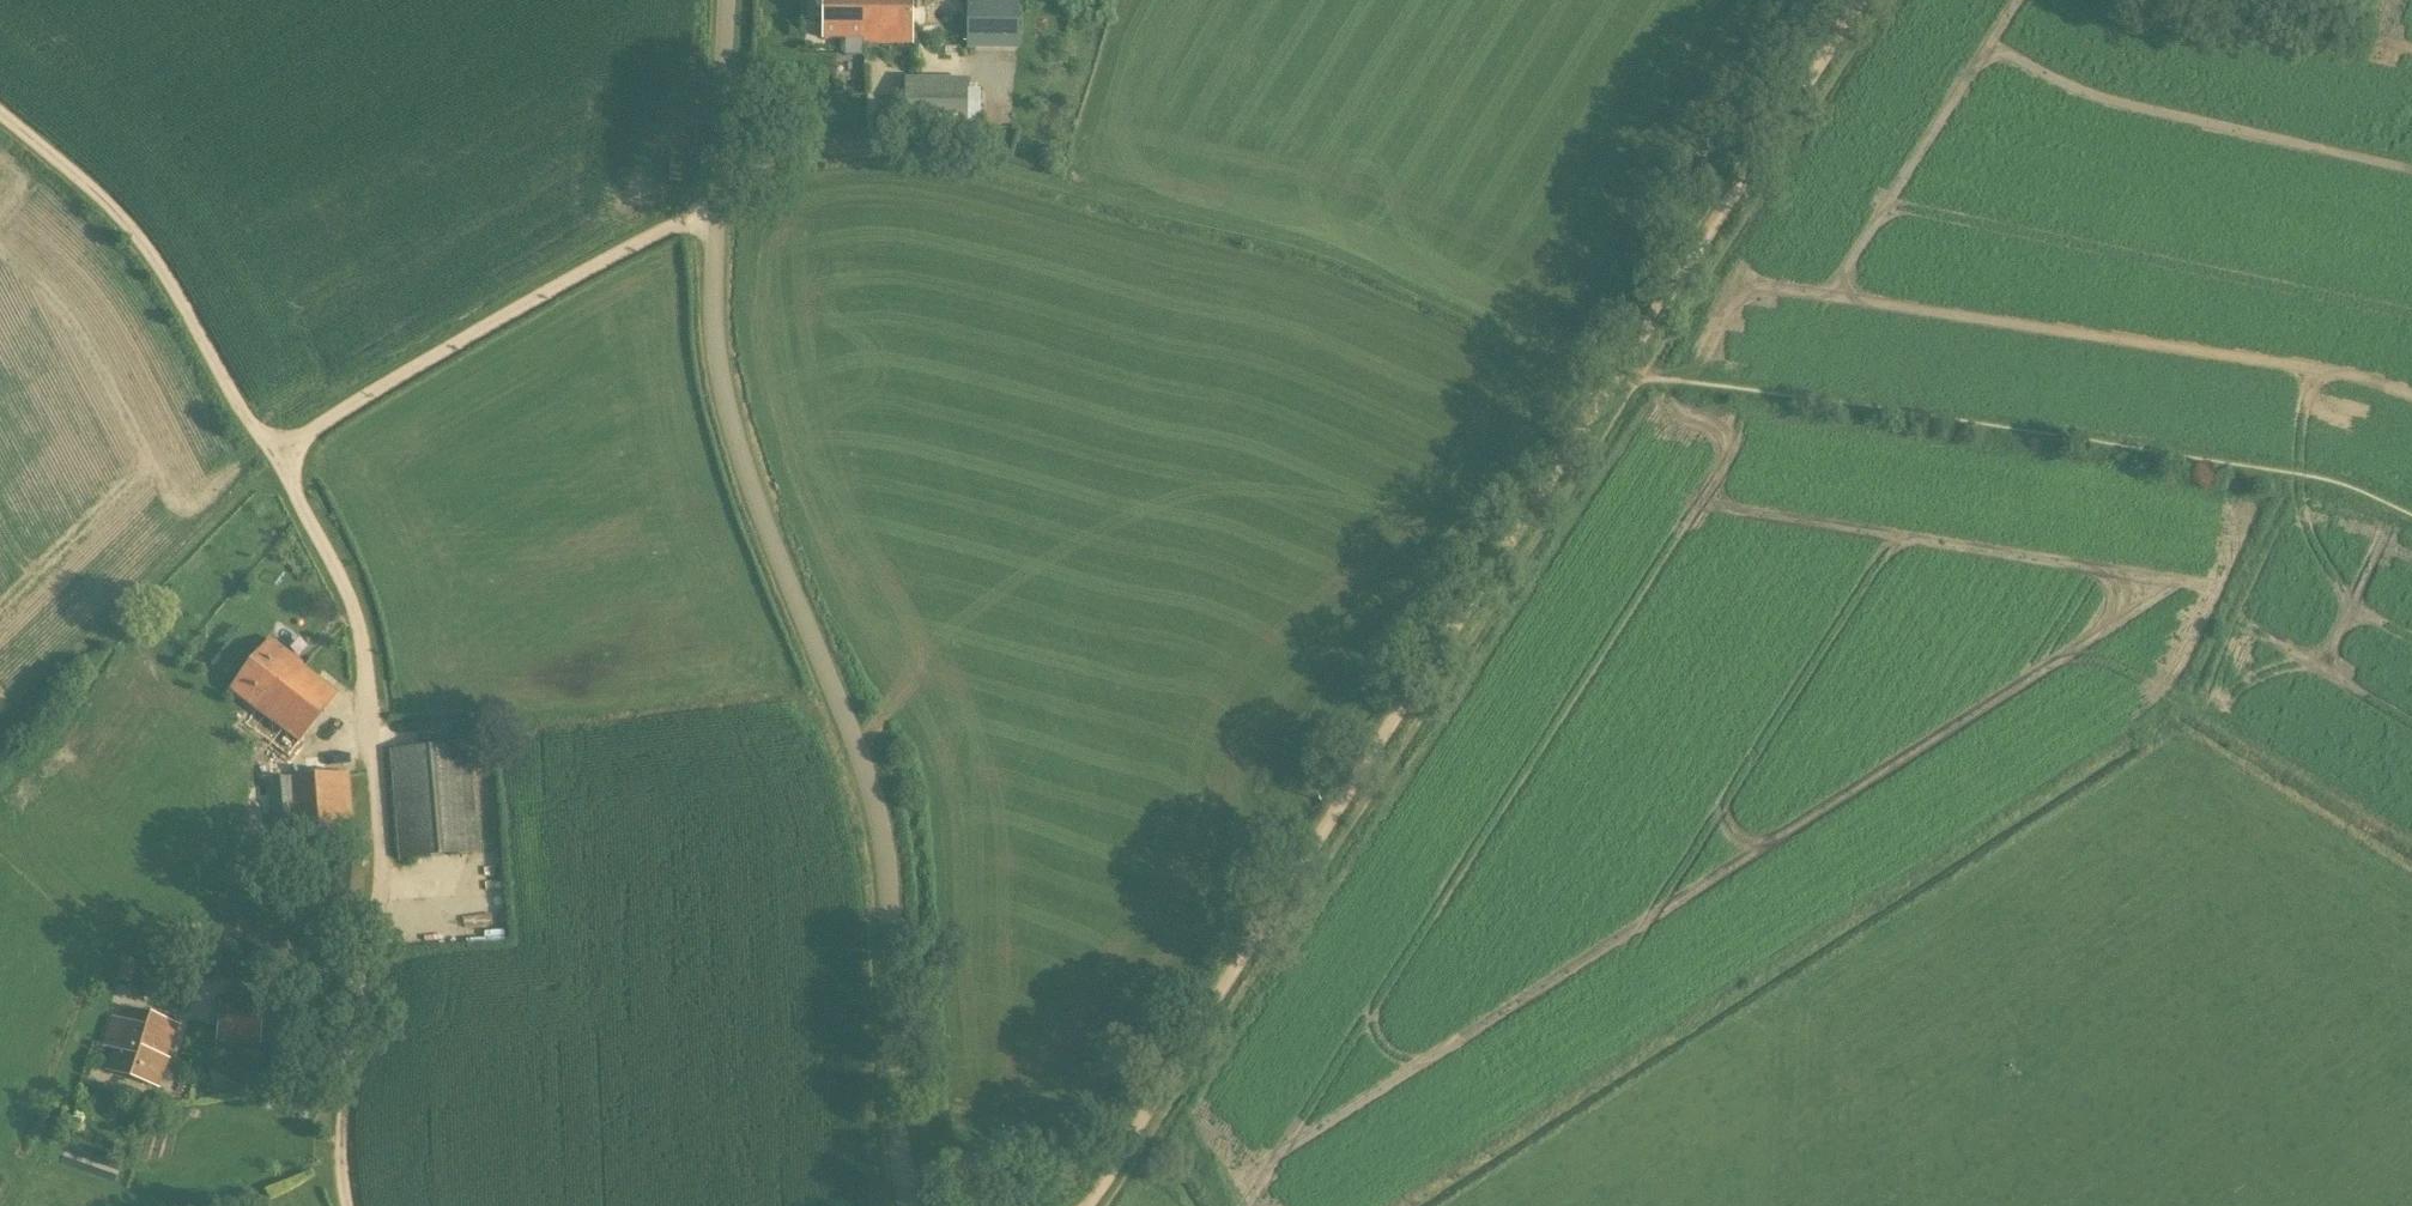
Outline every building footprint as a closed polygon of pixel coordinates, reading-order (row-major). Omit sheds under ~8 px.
[(862,39),(862,0),(822,0),(822,39),(862,39)] [(862,39),(862,43),(911,43),(912,0),(862,0),(862,39)] [(967,49),(1019,50),(1019,0),(968,0),(967,49)] [(967,87),(967,78),(904,78),(905,129),(979,128),(980,87),(967,87)] [(668,181),(684,182),(685,162),(670,160),(668,181)] [(252,752),(271,767),(284,751),(289,755),(337,695),(295,661),(296,660),(270,638),(229,689),(274,724),(252,752)] [(469,744),(389,751),(400,860),(480,853),(469,744)] [(343,820),(353,819),(347,773),(268,779),(269,785),(253,786),(257,828),(272,827),(294,825),(296,844),(345,840),(343,820)] [(121,960),(116,980),(135,985),(140,964),(121,960)] [(263,1005),(220,1001),(216,1039),(259,1044),(263,1005)] [(121,1022),(113,1019),(104,1047),(114,1050),(107,1070),(157,1087),(167,1058),(166,1055),(176,1023),(126,1007),(121,1022)]
